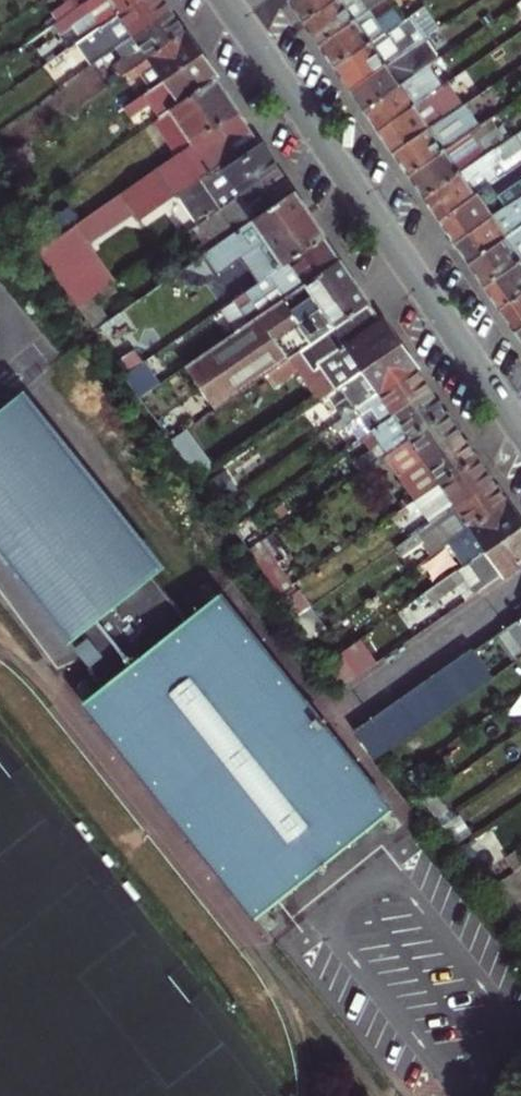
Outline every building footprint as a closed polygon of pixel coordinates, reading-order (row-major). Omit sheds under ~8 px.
[(135,0),(87,0),(83,3),(54,23),(62,33),(73,25),(82,37),(135,0)] [(171,9),(164,0),(135,0),(82,37),(78,40),(93,63),(129,38),(171,9)] [(307,20),(336,0),(293,0),(299,9),(307,20)] [(322,43),(373,8),(384,0),(336,0),(307,20),(315,32),(322,43)] [(345,76),(353,87),(428,36),(441,27),(427,6),(406,19),(392,29),(338,66),(345,76)] [(331,55),(338,66),(392,29),(406,19),(399,8),(381,20),(373,8),(322,43),(331,55)] [(129,70),(185,31),(178,20),(171,9),(129,38),(139,53),(124,63),(129,70)] [(168,76),(203,52),(195,41),(188,29),(185,31),(129,70),(135,78),(158,62),(168,76)] [(361,99),(367,108),(429,66),(442,57),(428,36),(353,87),(361,99)] [(160,115),(218,75),(211,65),(203,52),(168,76),(125,106),(131,115),(150,102),(160,115)] [(374,118),(381,129),(431,94),(443,86),(429,66),(367,108),(374,118)] [(176,153),(240,108),(229,92),(218,75),(160,115),(154,120),(176,153)] [(405,163),(412,173),(461,140),(491,119),(487,113),(471,123),(467,116),(500,93),(494,85),(465,104),(397,151),(405,163)] [(390,141),(397,151),(465,104),(459,95),(440,108),(431,94),(381,129),(390,141)] [(233,200),(280,167),(262,140),(240,108),(176,153),(87,215),(99,232),(133,207),(145,225),(182,199),(199,223),(233,200)] [(420,185),(427,195),(483,157),(478,150),(471,155),(461,140),(412,173),(420,185)] [(434,206),(443,218),(516,168),(500,145),(483,157),(427,195),(434,206)] [(239,230),(296,191),(289,181),(280,167),(233,200),(243,215),(234,222),(239,230)] [(458,241),(520,198),(520,171),(518,167),(516,168),(443,218),(451,230),(458,241)] [(238,258),(256,283),(325,236),(328,234),(315,215),(298,190),(296,191),(239,230),(180,269),(205,276),(212,271),(214,274),(238,258)] [(473,262),(520,229),(520,198),(458,241),(464,250),(473,262)] [(76,222),(40,247),(80,305),(116,280),(76,222)] [(488,284),(520,261),(520,229),(473,262),(481,274),(488,284)] [(269,308),(286,297),(342,259),(333,247),(325,236),(256,283),(253,285),(269,308)] [(286,297),(315,338),(370,300),(357,280),(342,259),(286,297)] [(503,306),(520,294),(520,261),(488,284),(496,296),(503,306)] [(519,329),(520,328),(520,294),(503,306),(510,317),(519,329)] [(318,399),(343,382),(400,342),(385,321),(370,300),(315,338),(290,356),(264,373),(274,387),(299,371),(318,399)] [(261,313),(187,364),(216,406),(264,373),(290,356),(261,313)] [(359,405),(416,365),(408,355),(400,342),(343,382),(359,405)] [(126,371),(143,395),(153,388),(135,365),(126,371)] [(374,427),(431,388),(424,377),(416,365),(359,405),(374,427)] [(388,451),(446,410),(439,399),(431,388),(374,427),(385,444),(384,445),(388,451)] [(0,417),(0,549),(73,641),(82,634),(84,635),(86,636),(87,638),(87,640),(87,643),(86,645),(85,647),(83,648),(99,667),(102,673),(103,680),(102,687),(84,701),(258,917),(393,809),(219,593),(184,621),(151,580),(156,575),(19,402),(0,417)] [(404,473),(462,433),(454,421),(446,410),(388,451),(404,473)] [(190,425),(172,437),(202,479),(220,467),(190,425)] [(420,496),(478,456),(471,445),(462,433),(404,473),(420,496)] [(437,518),(493,478),(486,467),(478,456),(420,496),(424,502),(425,502),(437,518)] [(242,486),(229,466),(212,478),(225,498),(242,486)] [(452,541),(509,502),(502,491),(493,478),(437,518),(435,519),(451,541),(452,541)] [(520,526),(520,516),(518,512),(511,501),(509,502),(452,541),(467,563),(520,526)] [(424,626),(442,613),(433,601),(468,577),(476,590),(520,559),(520,526),(467,563),(408,603),(424,626)] [(280,592),(311,637),(324,628),(293,583),(280,592)] [(508,624),(520,643),(520,616),(508,624)] [(495,672),(477,645),(369,719),(386,745),(495,672)] [(344,648),(327,659),(342,681),(359,670),(344,648)] [(486,888),(516,931),(520,928),(520,865),(486,888)]
